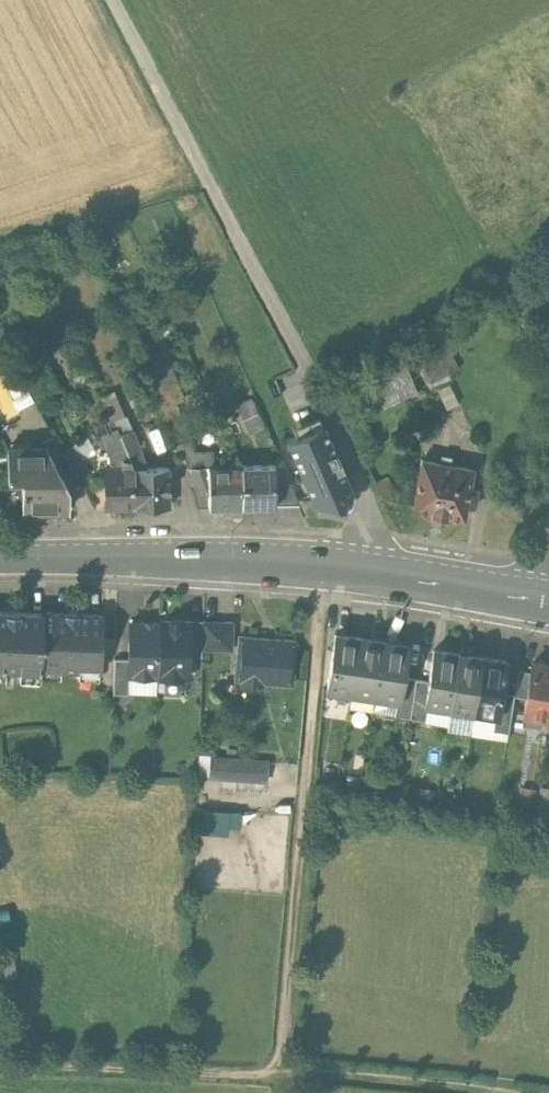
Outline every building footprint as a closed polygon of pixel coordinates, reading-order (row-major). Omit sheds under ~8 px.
[(432,333),(412,342),(433,389),(453,379),(432,333)] [(403,361),(353,381),(366,413),(416,393),(403,361)] [(39,399),(26,374),(16,380),(9,367),(0,372),(0,397),(10,415),(39,399)] [(242,401),(252,432),(267,427),(257,396),(242,401)] [(323,426),(288,441),(316,505),(345,507),(346,496),(352,493),(327,433),(323,426)] [(134,507),(133,468),(120,435),(117,428),(101,434),(111,457),(111,469),(105,469),(106,508),(134,507)] [(120,435),(133,468),(148,468),(133,430),(120,435)] [(63,451),(77,475),(88,469),(74,445),(63,451)] [(69,508),(69,487),(46,449),(7,449),(7,478),(22,478),(22,508),(69,508)] [(422,460),(413,510),(464,518),(466,506),(474,507),(477,488),(470,487),(473,469),(422,460)] [(188,465),(200,491),(209,491),(209,465),(188,465)] [(209,505),(241,505),(241,465),(209,465),(209,491),(209,505)] [(241,505),(275,504),(274,465),(241,465),(241,505)] [(298,504),(282,465),(274,465),(275,504),(298,504)] [(148,468),(133,468),(134,507),(170,507),(169,467),(148,468)] [(41,614),(41,669),(100,672),(101,672),(102,642),(103,615),(41,612),(41,614)] [(41,614),(0,613),(0,669),(42,671),(41,669),(41,614)] [(189,657),(190,621),(159,620),(159,622),(157,677),(188,678),(189,657)] [(203,650),(204,622),(190,621),(189,657),(202,657),(203,650)] [(157,677),(159,622),(138,622),(138,623),(130,623),(128,660),(128,676),(129,676),(157,677)] [(204,622),(203,650),(231,651),(233,623),(204,622)] [(351,694),(360,639),(336,635),(328,690),(351,694)] [(240,637),(237,669),(243,670),(241,682),(241,688),(263,690),(264,679),(272,680),(272,684),(292,686),(296,642),(240,637)] [(374,697),(383,643),(360,639),(351,694),(374,697)] [(114,689),(115,659),(115,642),(102,642),(101,672),(100,672),(99,688),(114,689)] [(374,697),(397,701),(399,701),(403,677),(408,647),(383,643),(374,697)] [(429,681),(425,705),(428,705),(450,709),(458,654),(434,651),(429,681)] [(473,713),(482,658),(458,654),(450,709),(473,713)] [(506,662),(482,658),(473,713),(497,716),(506,662)] [(128,676),(128,660),(115,659),(114,689),(113,694),(128,695),(129,676),(128,676)] [(533,664),(532,673),(527,699),(525,716),(548,720),(548,666),(533,664)] [(527,699),(532,673),(518,671),(514,697),(527,699)] [(410,718),(416,679),(403,677),(399,701),(397,701),(394,716),(410,718)] [(425,705),(429,681),(416,679),(410,718),(425,720),(428,705),(425,705)] [(225,778),(226,760),(213,759),(211,777),(225,778)] [(252,762),(226,760),(225,778),(250,780),(252,762)] [(266,763),(252,762),(250,780),(264,781),(266,763)] [(245,814),(222,813),(222,831),(245,832),(245,814)] [(18,958),(5,960),(8,982),(21,981),(18,958)]
